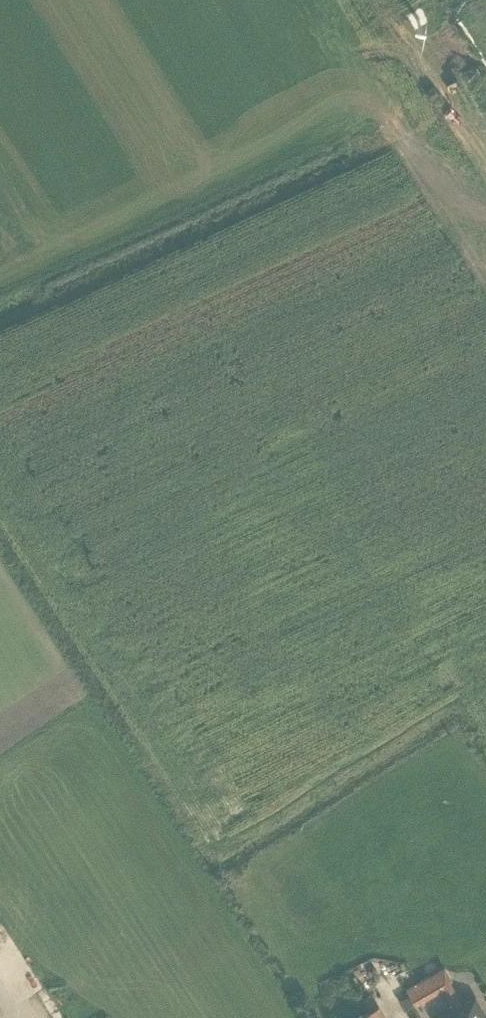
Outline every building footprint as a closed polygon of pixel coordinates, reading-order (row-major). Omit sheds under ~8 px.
[(420,984),(419,982),(406,991),(409,997),(400,1003),(404,1011),(415,1004),(415,1003),(427,996),(426,994),(445,983),(439,973),(420,984)] [(477,997),(441,1017),(485,1017),(485,1014),(477,997)]
